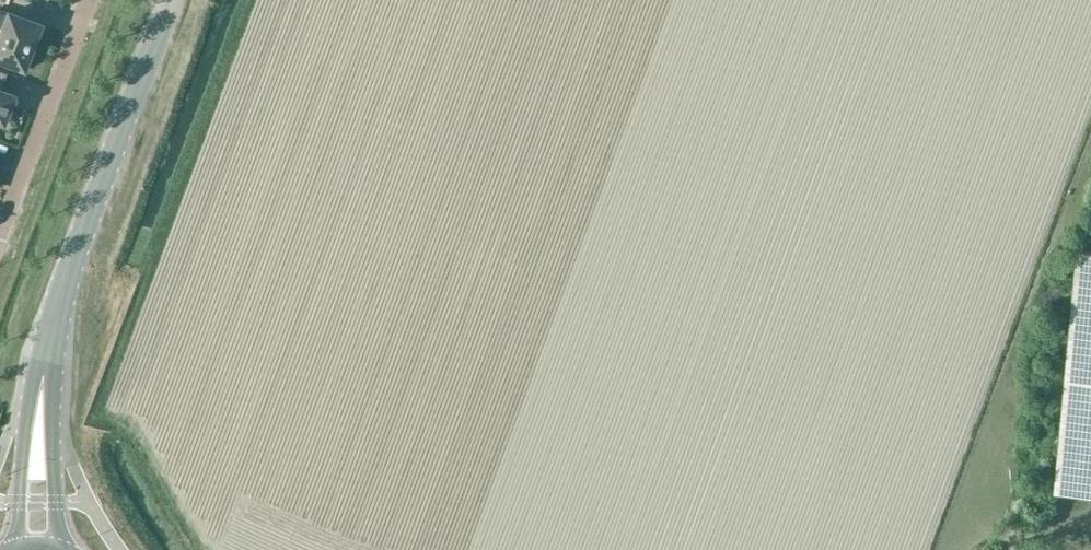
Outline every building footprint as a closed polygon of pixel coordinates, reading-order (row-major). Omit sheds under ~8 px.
[(26,70),(29,63),(32,64),(37,50),(34,49),(43,25),(10,13),(0,10),(0,60),(26,70)] [(6,124),(16,95),(2,90),(0,89),(0,122),(6,124)] [(1090,494),(1090,251),(1077,250),(1055,491),(1090,494)]
